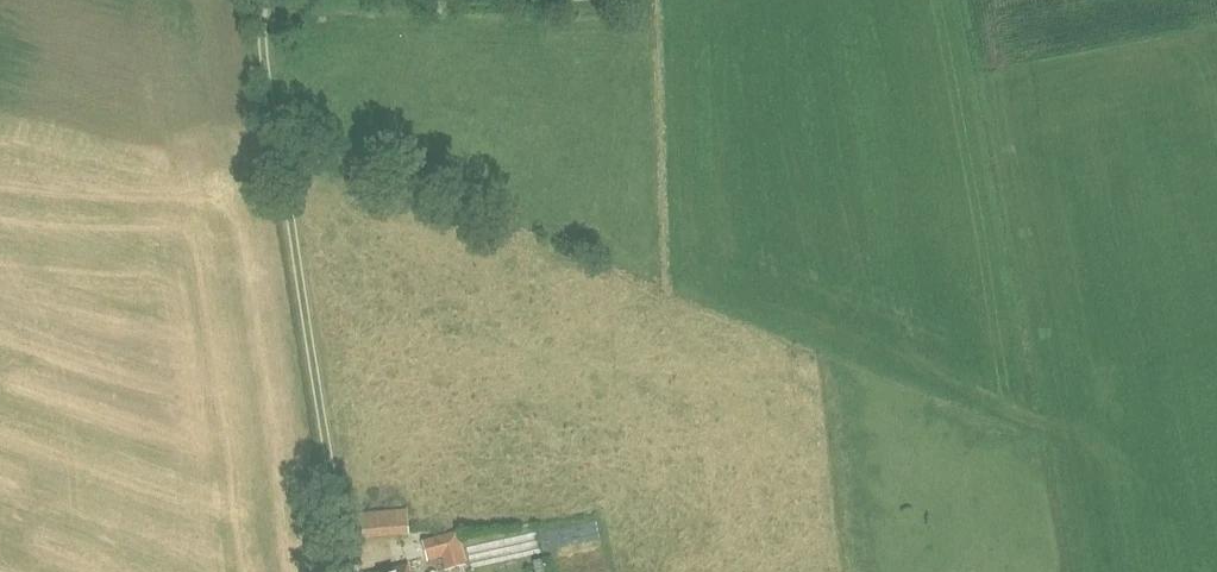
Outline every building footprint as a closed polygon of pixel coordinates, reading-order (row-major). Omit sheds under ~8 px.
[(368,518),(359,534),(397,529),(368,518)] [(456,534),(424,542),(429,561),(443,557),(446,570),(464,565),(456,534)]
